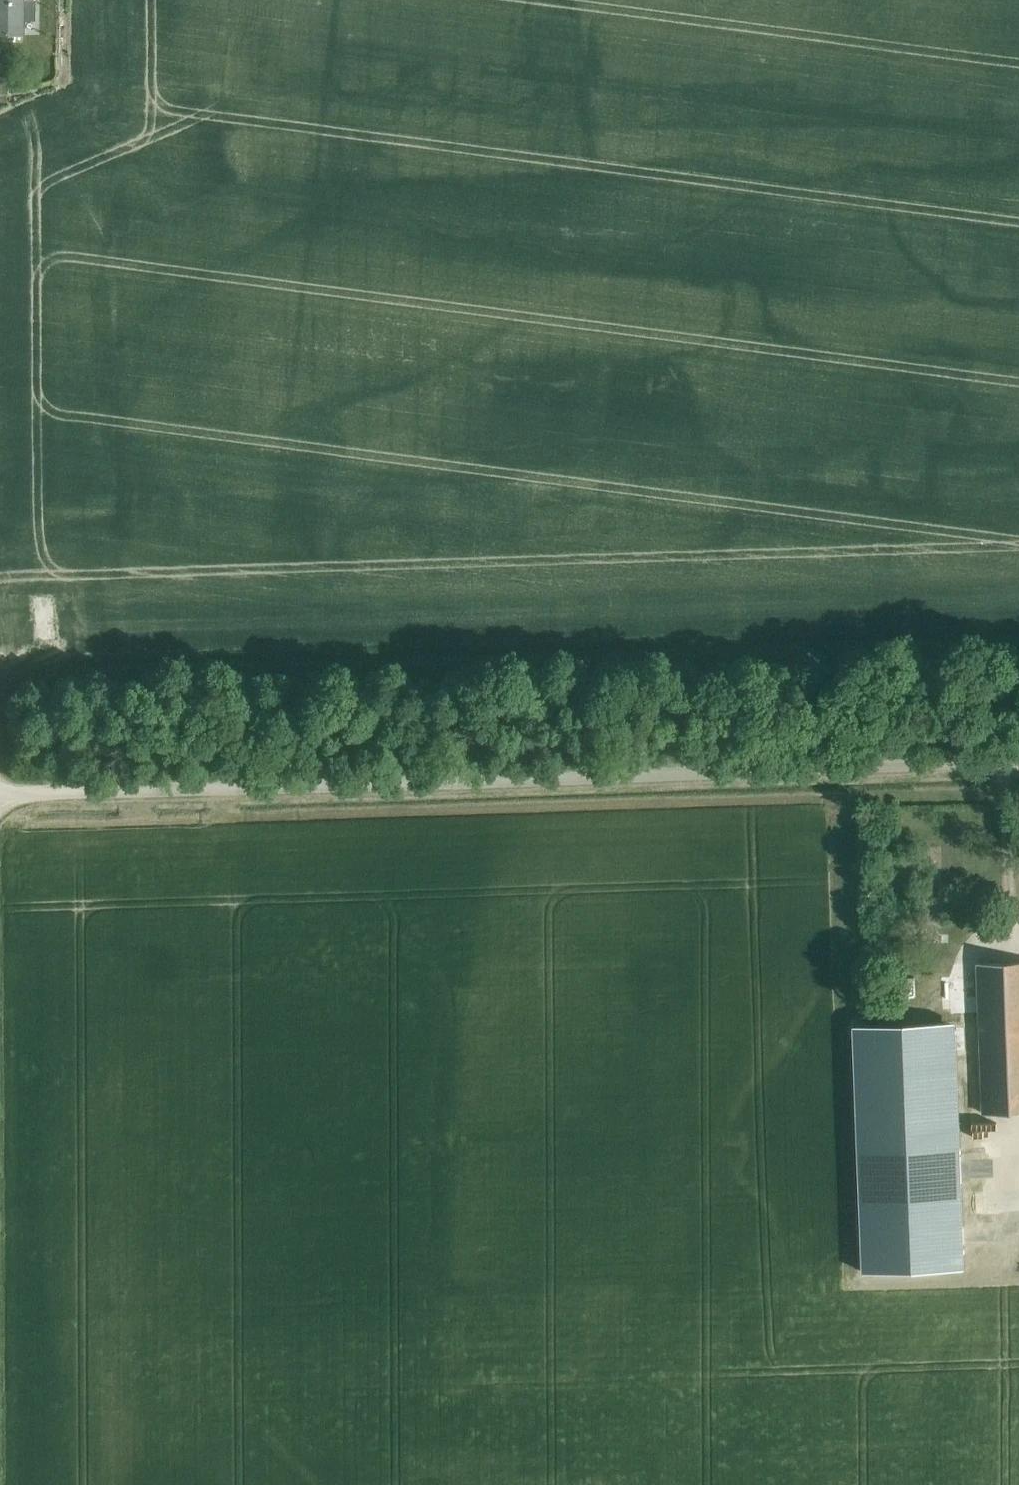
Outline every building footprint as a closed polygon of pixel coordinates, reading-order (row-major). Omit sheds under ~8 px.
[(23,35),(23,1),(23,0),(0,0),(0,35),(23,35)] [(44,597),(29,597),(29,612),(44,612),(44,597)] [(984,1113),(1018,1112),(1018,962),(979,962),(984,1113)] [(956,1028),(855,1032),(864,1273),(965,1269),(965,1264),(956,1028)] [(1018,1182),(1018,1166),(1004,1174),(1012,1187),(1018,1182)]
